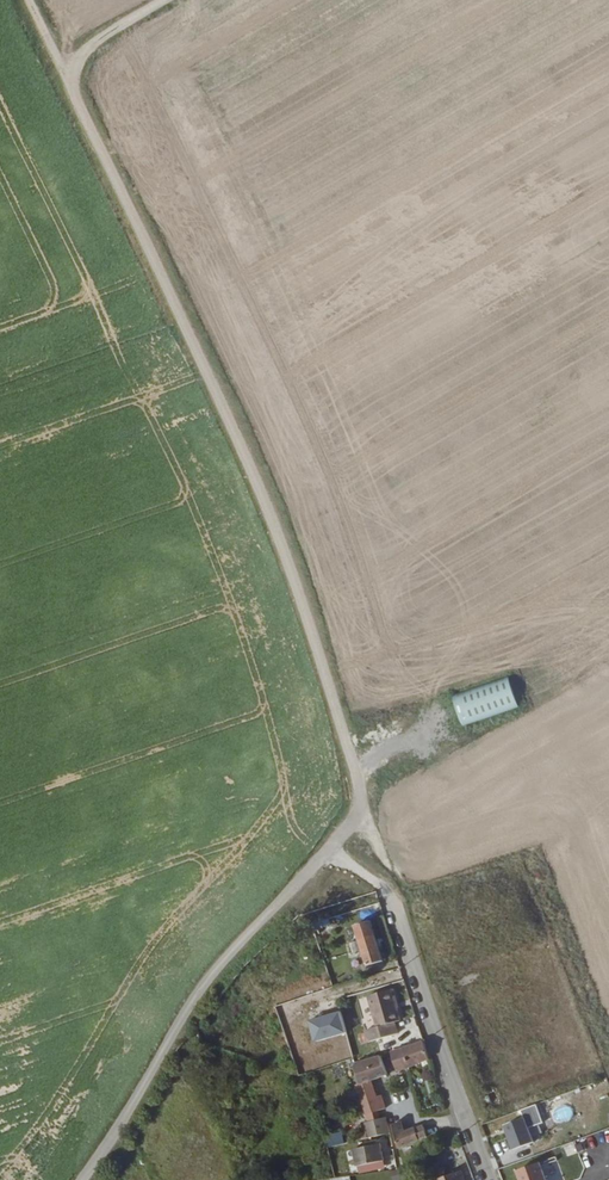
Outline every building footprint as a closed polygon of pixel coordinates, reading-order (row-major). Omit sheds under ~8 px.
[(450,699),(459,727),(516,708),(507,680),(450,699)] [(362,938),(366,951),(370,965),(386,961),(374,921),(358,926),(362,938)] [(360,953),(366,951),(362,938),(357,940),(360,953)] [(391,986),(367,993),(376,1023),(364,1026),(367,1038),(397,1029),(394,1018),(399,1016),(391,986)] [(409,1065),(429,1059),(424,1042),(404,1047),(409,1065)] [(398,1068),(409,1065),(404,1047),(392,1051),(398,1068)] [(380,1055),(369,1058),(375,1075),(386,1072),(380,1055)] [(365,1112),(379,1108),(385,1106),(381,1094),(376,1096),(370,1077),(375,1075),(369,1058),(352,1064),(353,1070),(351,1071),(352,1075),(355,1074),(361,1092),(359,1093),(365,1112)] [(367,1119),(381,1116),(379,1108),(365,1112),(367,1119)] [(378,1133),(390,1130),(386,1114),(381,1116),(367,1119),(364,1120),(369,1137),(351,1141),(356,1157),(383,1150),(378,1133)] [(533,1143),(526,1117),(501,1124),(508,1150),(533,1143)] [(401,1119),(393,1122),(399,1144),(426,1135),(422,1124),(404,1130),(401,1119)] [(325,1148),(343,1143),(341,1132),(322,1136),(325,1148)] [(572,1142),(563,1146),(567,1156),(576,1153),(572,1142)] [(516,1179),(544,1179),(540,1163),(514,1169),(516,1179)] [(400,1168),(398,1167),(390,1170),(393,1179),(395,1179),(402,1178),(400,1168)]
